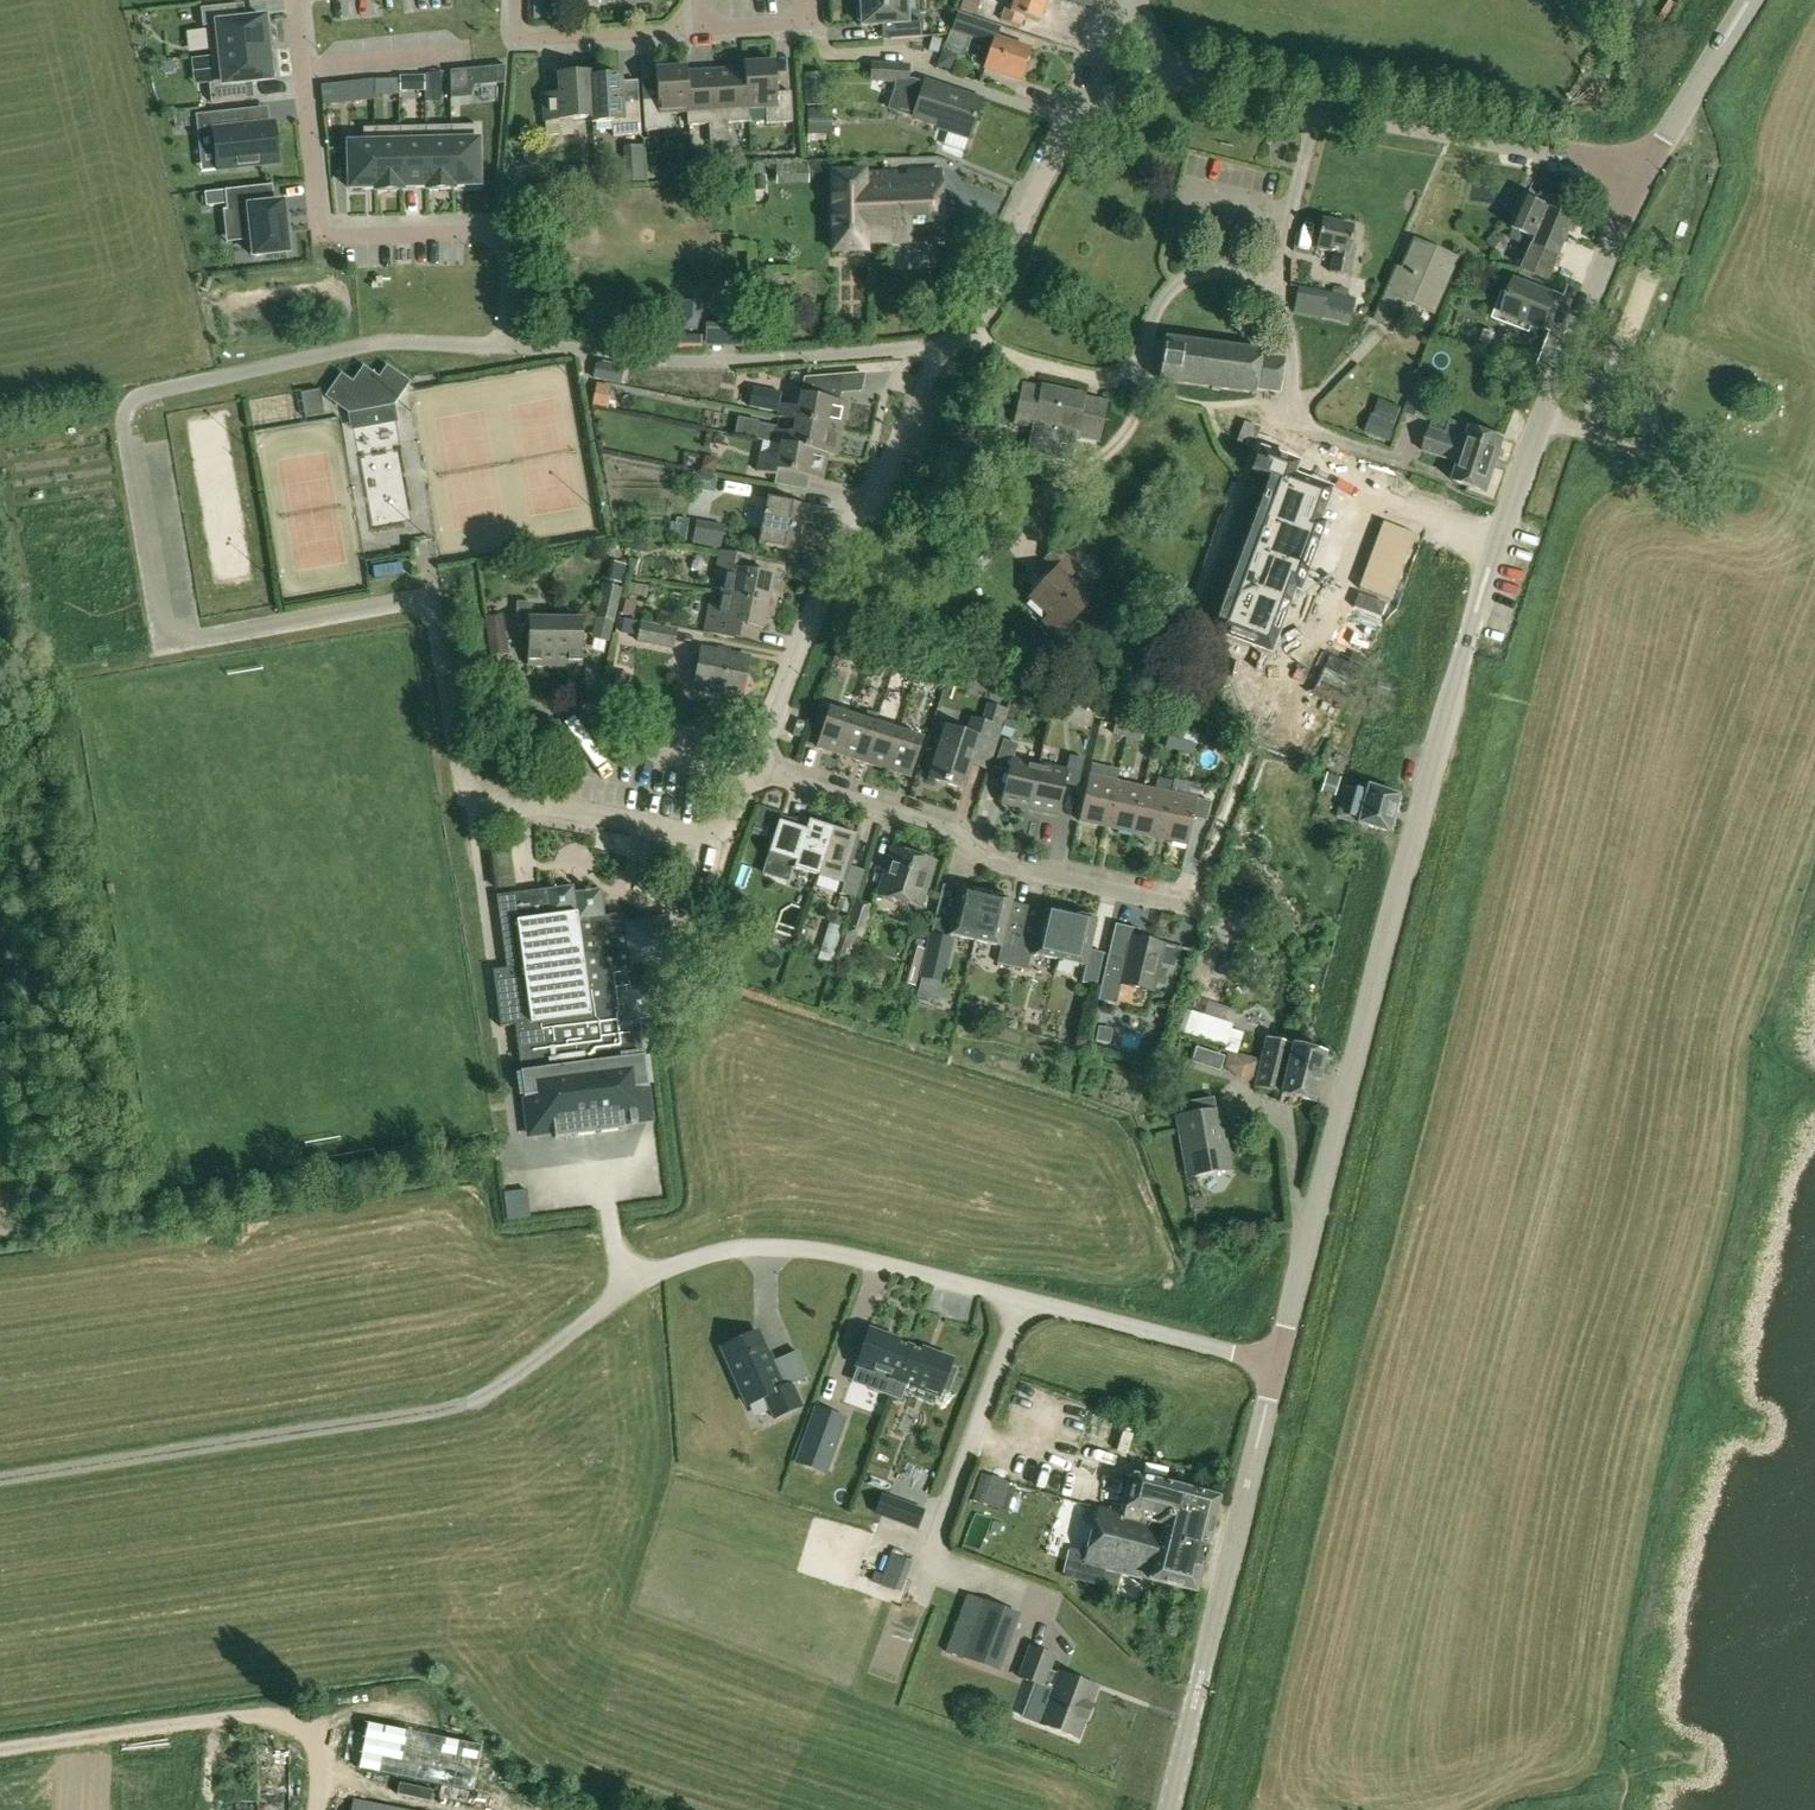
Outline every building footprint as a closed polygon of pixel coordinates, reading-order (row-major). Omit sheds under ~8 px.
[(749,11),(748,0),(737,0),(737,11),(749,11)] [(905,0),(860,0),(861,6),(856,9),(857,20),(861,23),(862,25),(890,24),(890,39),(922,37),(921,23),(906,23),(905,0)] [(1012,12),(1005,9),(1000,25),(1018,30),(1023,16),(1039,21),(1046,0),(1015,0),(1012,12)] [(237,5),(200,9),(202,28),(207,27),(210,55),(268,49),(267,45),(272,44),(270,23),(265,24),(264,18),(239,21),(237,5)] [(964,26),(968,13),(947,7),(943,20),(964,26)] [(995,38),(993,45),(985,69),(1021,80),(1031,50),(995,38)] [(628,43),(612,43),(612,61),(628,62),(628,43)] [(213,84),(209,84),(211,103),(248,99),(246,83),(271,80),(271,75),(275,74),(273,53),(268,54),(268,49),(210,55),(213,84)] [(952,72),(955,62),(951,54),(942,50),(937,66),(952,72)] [(744,63),(747,121),(749,121),(748,108),(765,107),(765,123),(792,121),(790,91),(775,92),(774,61),(744,63)] [(747,121),(744,63),(743,63),(744,68),(715,69),(719,144),(729,143),(728,122),(747,121)] [(925,80),(924,84),(906,78),(906,64),(872,63),(872,79),(898,80),(889,107),(949,128),(948,130),(968,137),(980,103),(961,96),(962,93),(925,80)] [(688,125),(685,66),(655,68),(657,99),(642,100),(644,130),(671,128),(670,112),(686,111),(687,125),(688,125)] [(685,66),(688,125),(708,124),(709,144),(719,144),(715,69),(686,71),(685,66)] [(465,71),(467,83),(502,79),(504,67),(465,71)] [(591,122),(592,122),(589,72),(558,74),(560,102),(543,103),(545,135),(573,133),(572,118),(591,117),(591,122)] [(590,72),(589,72),(592,122),(611,120),(612,135),(640,134),(638,102),(622,103),(620,75),(590,77),(590,72)] [(821,73),(802,74),(803,104),(822,104),(821,73)] [(373,83),(373,97),(383,97),(382,82),(373,83)] [(343,83),(322,85),(323,100),(345,98),(343,83)] [(808,109),(807,141),(832,141),(832,109),(808,109)] [(213,130),(217,170),(278,164),(274,123),(250,126),(249,110),(197,115),(198,132),(213,130)] [(173,113),(174,127),(188,126),(187,112),(173,113)] [(450,126),(425,127),(427,190),(453,190),(451,126),(450,126)] [(478,126),(451,126),(453,190),(454,190),(454,186),(479,186),(478,126)] [(427,190),(425,127),(400,128),(401,191),(402,191),(402,188),(426,187),(426,190),(427,190)] [(376,192),(374,128),(363,129),(363,144),(348,144),(349,189),(375,188),(375,192),(376,192)] [(400,128),(374,128),(376,192),(401,191),(400,128)] [(796,170),(796,155),(771,154),(770,169),(796,170)] [(582,182),(594,182),(593,166),(581,166),(582,182)] [(863,172),(830,173),(832,251),(865,250),(865,242),(940,240),(938,172),(863,174),(863,172)] [(288,253),(282,203),(274,204),(272,185),(225,191),(227,210),(223,210),(223,211),(242,209),(244,231),(250,230),(251,240),(253,257),(288,253)] [(1513,229),(1534,239),(1537,240),(1535,245),(1560,256),(1561,256),(1577,220),(1527,199),(1513,229)] [(1296,221),(1289,241),(1302,246),(1309,226),(1296,221)] [(1322,221),(1316,249),(1334,252),(1331,272),(1350,276),(1356,245),(1350,244),(1354,227),(1322,221)] [(1537,240),(1534,239),(1521,272),(1550,283),(1560,256),(1535,245),(1537,240)] [(1457,259),(1414,240),(1397,280),(1393,278),(1374,319),(1393,328),(1405,301),(1433,314),(1457,259)] [(966,264),(973,251),(957,243),(950,256),(966,264)] [(1543,328),(1554,297),(1514,283),(1503,314),(1543,328)] [(1348,296),(1349,290),(1337,287),(1335,294),(1299,286),(1295,301),(1293,314),(1328,320),(1326,328),(1335,330),(1337,322),(1350,324),(1353,313),(1356,298),(1348,296)] [(1256,389),(1280,392),(1284,358),(1261,354),(1261,351),(1164,338),(1159,380),(1256,393),(1256,389)] [(395,403),(412,380),(406,376),(388,363),(381,374),(365,364),(354,379),(343,371),(326,394),(350,411),(395,403)] [(595,377),(608,380),(611,368),(597,369),(595,377)] [(794,418),(841,427),(846,403),(835,401),(840,375),(803,379),(798,407),(780,404),(778,416),(794,419),(794,418)] [(1408,412),(1426,418),(1438,382),(1420,376),(1408,412)] [(593,405),(607,408),(611,386),(597,383),(593,405)] [(1100,441),(1108,404),(1099,402),(1085,399),(1086,395),(1041,386),(1040,389),(1022,386),(1014,423),(1032,427),(1026,453),(1072,463),(1077,436),(1091,439),(1100,441)] [(301,393),(305,417),(324,414),(320,390),(301,393)] [(1390,441),(1397,424),(1371,415),(1365,432),(1390,441)] [(837,456),(841,427),(794,418),(794,419),(792,434),(774,431),(772,443),(782,445),(782,444),(828,453),(828,454),(837,456)] [(1238,441),(1252,446),(1259,428),(1245,422),(1238,441)] [(1505,439),(1471,429),(1450,422),(1446,433),(1430,427),(1422,453),(1460,464),(1454,482),(1488,493),(1505,439)] [(758,424),(755,440),(772,443),(774,431),(775,427),(758,424)] [(823,480),(828,454),(828,453),(782,444),(782,445),(779,458),(759,454),(756,473),(777,477),(778,472),(823,480)] [(368,473),(391,471),(389,447),(366,449),(368,473)] [(1264,481),(1210,635),(1271,659),(1295,588),(1302,590),(1324,528),(1319,526),(1331,491),(1291,475),(1296,462),(1263,450),(1258,466),(1252,464),(1248,475),(1264,481)] [(702,469),(715,472),(716,465),(712,458),(705,456),(702,469)] [(401,505),(418,504),(415,458),(398,459),(401,505)] [(693,489),(707,491),(715,486),(717,477),(696,473),(693,489)] [(1244,487),(1256,491),(1259,483),(1248,479),(1244,487)] [(1242,495),(1253,499),(1256,491),(1244,487),(1242,495)] [(395,491),(372,493),(373,506),(396,504),(395,491)] [(1250,507),(1253,499),(1242,495),(1239,503),(1250,507)] [(800,532),(794,531),(795,526),(807,528),(811,506),(764,498),(755,544),(796,552),(800,532)] [(1236,511),(1247,515),(1250,507),(1239,503),(1236,511)] [(1244,523),(1247,515),(1236,511),(1233,519),(1244,523)] [(684,534),(710,539),(714,520),(687,515),(684,534)] [(1241,531),(1244,523),(1233,519),(1230,527),(1241,531)] [(1227,535),(1238,539),(1241,531),(1230,527),(1227,535)] [(1370,536),(1352,588),(1391,602),(1415,536),(1394,528),(1388,542),(1370,536)] [(1224,543),(1235,547),(1238,539),(1227,535),(1224,543)] [(634,551),(642,552),(647,549),(648,541),(636,539),(634,551)] [(1221,551),(1232,555),(1235,547),(1224,543),(1221,551)] [(1049,615),(1042,623),(1059,638),(1077,619),(1092,602),(1068,580),(1079,567),(1058,548),(1047,560),(1058,570),(1032,599),(1049,615)] [(1218,559),(1230,563),(1232,555),(1221,551),(1218,559)] [(721,594),(775,605),(777,593),(770,591),(772,577),(747,572),(750,559),(720,553),(715,578),(724,580),(721,594)] [(980,553),(962,568),(971,579),(989,563),(980,553)] [(1227,571),(1230,563),(1218,559),(1215,567),(1227,571)] [(1215,567),(1205,593),(1217,597),(1227,571),(1215,567)] [(620,588),(604,584),(597,617),(613,621),(620,588)] [(922,600),(937,601),(937,585),(922,585),(922,600)] [(1217,597),(1205,593),(1202,601),(1214,605),(1217,597)] [(773,617),(775,605),(721,594),(718,607),(709,605),(703,633),(734,639),(736,625),(762,630),(765,616),(773,617)] [(555,665),(555,619),(530,619),(531,601),(517,601),(517,625),(529,625),(529,664),(555,665)] [(1214,605),(1202,601),(1199,609),(1211,613),(1214,605)] [(1199,609),(1196,617),(1208,621),(1211,613),(1199,609)] [(508,654),(502,613),(486,616),(492,656),(508,654)] [(1208,621),(1196,617),(1193,625),(1205,629),(1208,621)] [(581,619),(555,619),(555,665),(581,665),(581,619)] [(649,644),(673,648),(677,629),(640,622),(625,620),(624,628),(639,630),(637,642),(649,644)] [(742,697),(750,657),(703,649),(695,688),(742,697)] [(868,666),(871,656),(859,652),(856,662),(868,666)] [(884,660),(871,656),(868,666),(880,670),(884,660)] [(911,692),(915,681),(918,670),(906,666),(899,688),(911,692)] [(930,674),(918,670),(915,681),(927,685),(930,674)] [(1380,683),(1377,692),(1387,695),(1390,685),(1380,683)] [(988,770),(1000,728),(1006,709),(986,704),(981,722),(972,719),(967,734),(946,728),(930,779),(963,789),(970,764),(988,770)] [(840,754),(852,715),(829,708),(816,746),(840,754)] [(852,715),(840,754),(863,761),(878,715),(866,711),(864,719),(852,715)] [(886,769),(899,730),(888,726),(890,719),(878,715),(863,761),(886,769)] [(1012,738),(1017,722),(1006,719),(1001,734),(1012,738)] [(1112,736),(1127,738),(1129,726),(1116,724),(1112,736)] [(1143,729),(1129,726),(1127,738),(1141,741),(1143,729)] [(899,730),(886,769),(910,776),(922,738),(899,730)] [(1165,748),(1180,752),(1182,740),(1169,738),(1165,748)] [(1001,803),(1030,809),(1039,767),(1013,761),(1019,745),(1004,740),(995,767),(1008,771),(1001,803)] [(1196,743),(1182,740),(1180,752),(1194,755),(1196,743)] [(1039,767),(1030,809),(1058,815),(1065,783),(1079,786),(1084,759),(1069,756),(1066,773),(1039,767)] [(1335,795),(1340,778),(1327,774),(1322,791),(1335,795)] [(1079,821),(1107,828),(1117,782),(1090,776),(1079,821)] [(1107,828),(1134,834),(1144,788),(1117,782),(1107,828)] [(1359,824),(1359,825),(1389,833),(1393,817),(1400,796),(1369,787),(1366,800),(1344,794),(1338,819),(1359,824)] [(1161,840),(1171,794),(1144,788),(1134,834),(1161,840)] [(1171,794),(1161,840),(1188,846),(1198,800),(1171,794)] [(818,876),(832,831),(804,822),(803,826),(781,819),(763,873),(785,880),(789,867),(818,876)] [(832,831),(818,876),(843,884),(841,891),(855,895),(862,873),(849,868),(858,840),(832,831)] [(934,862),(892,849),(878,894),(919,907),(934,862)] [(938,875),(951,878),(957,855),(944,852),(938,875)] [(635,1019),(652,1017),(649,991),(655,991),(663,962),(674,961),(668,916),(624,922),(623,913),(604,916),(601,888),(589,890),(589,888),(583,888),(584,891),(574,892),(573,885),(498,895),(510,987),(528,1131),(553,1128),(554,1134),(621,1126),(620,1119),(648,1116),(639,1044),(635,1019)] [(954,897),(939,893),(931,931),(974,940),(984,895),(956,889),(954,897)] [(1012,901),(984,895),(974,940),(1001,947),(997,964),(1013,967),(1020,935),(1005,931),(1012,901)] [(847,912),(851,899),(839,896),(835,909),(847,912)] [(843,941),(836,962),(845,965),(847,958),(854,936),(861,938),(872,905),(855,900),(845,933),(843,941)] [(13,940),(0,902),(0,945),(13,940)] [(1059,960),(1069,913),(1041,907),(1034,938),(1020,935),(1013,967),(1027,970),(1031,954),(1059,960)] [(1097,919),(1069,913),(1059,960),(1086,966),(1082,983),(1097,986),(1105,953),(1090,949),(1097,919)] [(1099,1000),(1117,1004),(1122,985),(1154,992),(1165,945),(1133,938),(1135,929),(1116,925),(1099,1000)] [(947,984),(957,939),(933,934),(923,978),(947,984)] [(836,962),(843,941),(827,937),(823,951),(826,951),(824,958),(836,962)] [(904,982),(915,986),(928,941),(916,938),(904,982)] [(1220,1034),(1226,1018),(1213,1014),(1208,1030),(1220,1034)] [(1238,1035),(1233,1054),(1233,1056),(1321,1078),(1327,1053),(1266,1038),(1266,1042),(1238,1035)] [(1233,1056),(1233,1054),(1228,1052),(1225,1066),(1240,1081),(1255,1084),(1255,1087),(1315,1101),(1321,1078),(1233,1056)] [(1232,1170),(1221,1108),(1216,1109),(1213,1098),(1179,1104),(1181,1114),(1174,1116),(1177,1132),(1186,1179),(1232,1170)] [(771,1364),(757,1332),(722,1348),(748,1405),(765,1397),(774,1418),(801,1407),(790,1384),(784,1387),(773,1363),(771,1364)] [(891,1398),(910,1347),(870,1332),(858,1365),(875,1372),(868,1389),(891,1398)] [(957,1369),(949,1366),(950,1361),(910,1347),(891,1398),(901,1401),(907,1383),(938,1395),(940,1390),(949,1393),(957,1369)] [(830,1457),(843,1419),(817,1409),(803,1448),(830,1457)] [(1016,1487),(981,1476),(973,1501),(1008,1512),(1016,1487)] [(1133,1476),(1126,1507),(1167,1517),(1165,1524),(1169,1525),(1156,1582),(1197,1591),(1219,1497),(1133,1476)] [(923,1508),(883,1493),(876,1512),(916,1527),(923,1508)] [(1167,1517),(1126,1507),(1124,1515),(1097,1509),(1084,1565),(1156,1582),(1169,1525),(1165,1524),(1167,1517)] [(963,1657),(996,1669),(1016,1616),(983,1603),(963,1657)] [(1055,1656),(1029,1646),(1017,1679),(1044,1689),(1045,1688),(1051,1690),(1038,1725),(1078,1741),(1099,1687),(1058,1672),(1057,1674),(1050,1671),(1055,1656)] [(357,1801),(355,1809),(399,1809),(357,1801)]
